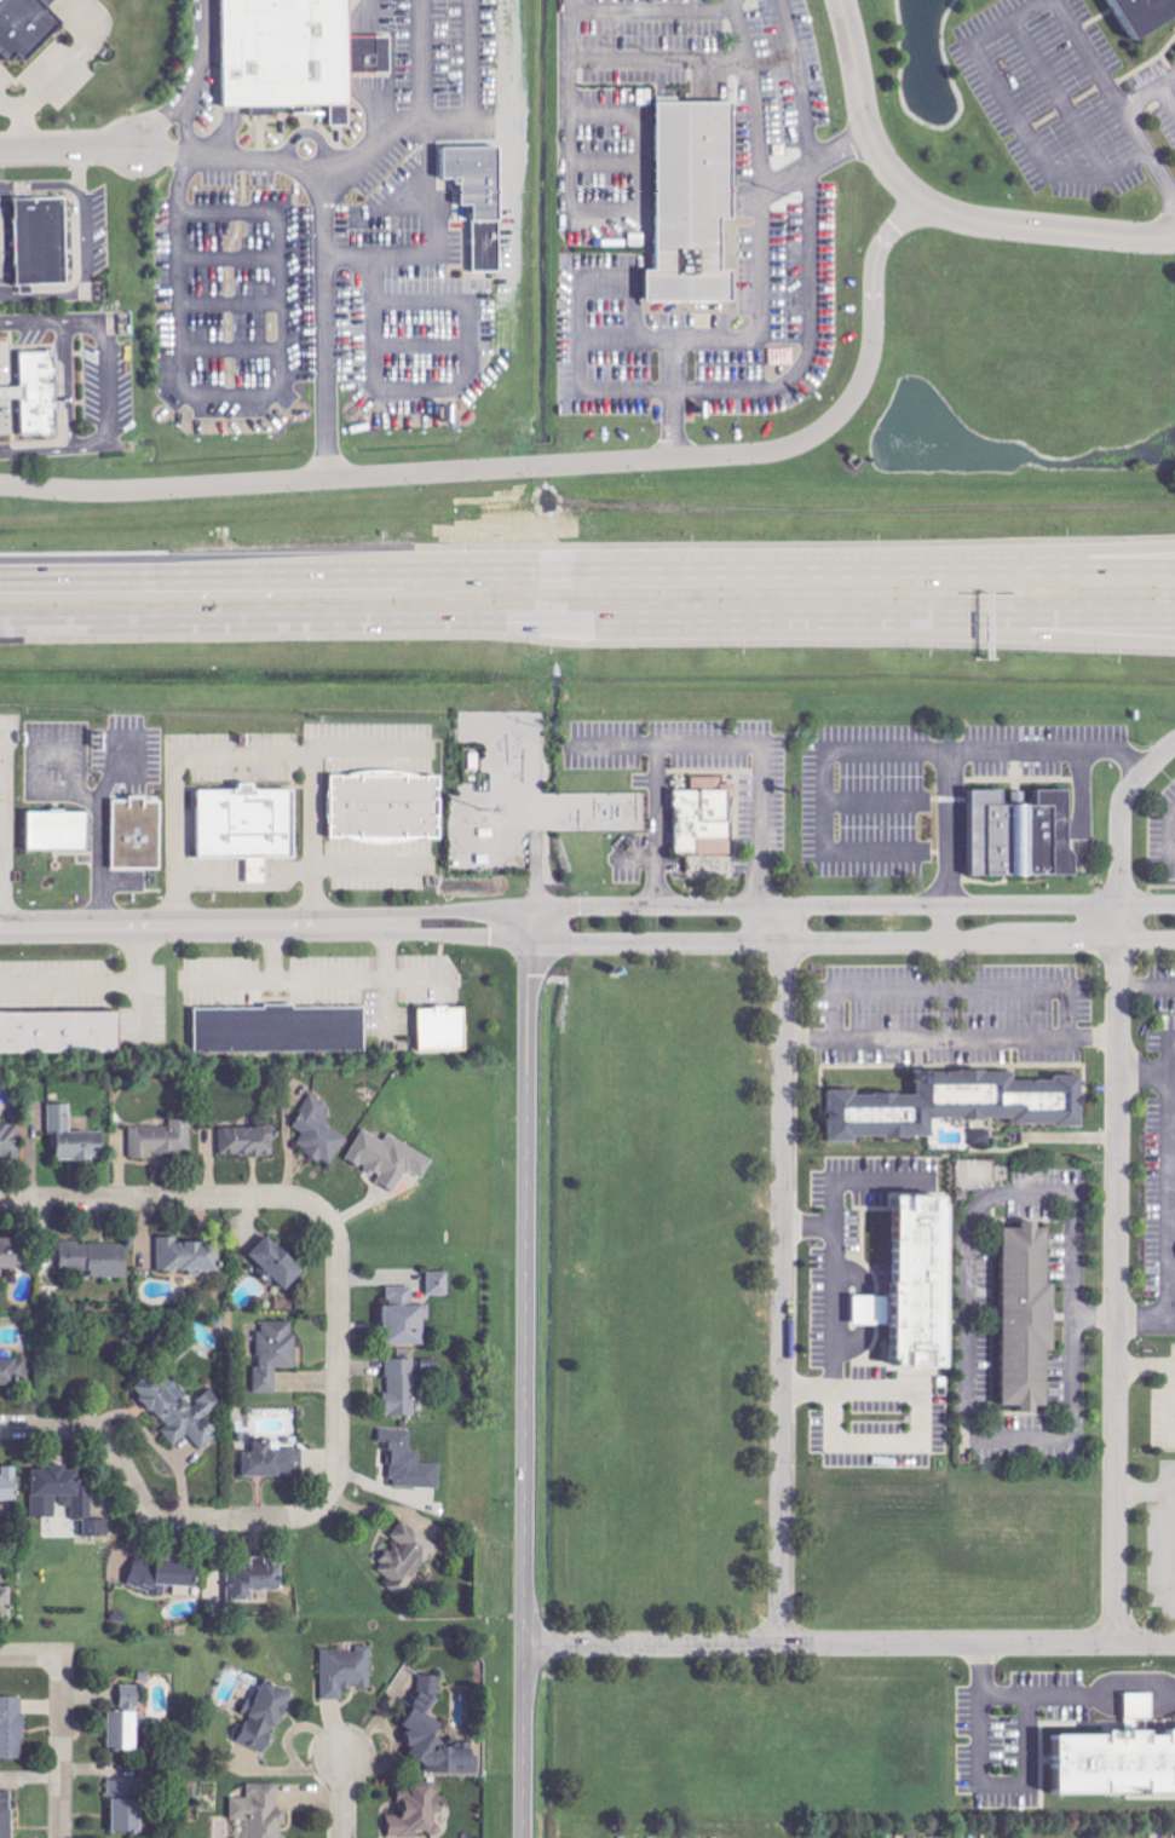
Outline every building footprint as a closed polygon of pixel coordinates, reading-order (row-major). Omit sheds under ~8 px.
[(15,69),(22,63),(29,70),(67,33),(50,17),(66,0),(0,0),(0,55),(15,69)] [(228,109),(334,107),(334,127),(354,127),(353,76),(394,76),(394,39),(354,39),(353,0),(226,0),(228,109)] [(739,221),(738,104),(661,105),(663,273),(651,273),(652,305),(740,304),(740,274),(729,274),(728,221),(739,221)] [(503,150),(447,150),(447,181),(463,181),(464,208),(475,208),(476,274),(504,273),(503,150)] [(18,292),(70,290),(69,204),(16,206),(18,292)] [(25,405),(25,437),(46,437),(46,439),(59,439),(58,361),(23,362),(23,387),(0,387),(0,406),(25,405)] [(334,838),(444,838),(444,775),(334,775),(334,838)] [(298,789),(259,789),(259,783),(243,783),(243,789),(201,790),(202,858),(250,858),(250,883),(270,883),(270,858),(299,858),(298,789)] [(669,787),(727,785),(727,852),(670,852),(669,787)] [(1080,875),(1080,852),(1075,852),(1074,790),(1043,791),(1043,805),(1009,805),(1009,790),(976,790),(977,876),(1080,875)] [(163,869),(163,802),(150,802),(150,799),(115,799),(114,868),(163,869)] [(31,849),(92,850),(93,812),(31,811),(31,849)] [(198,1054),(369,1052),(368,1006),(197,1008),(198,1054)] [(422,1008),(423,1049),(469,1048),(468,1007),(422,1008)] [(123,1011),(0,1013),(0,1054),(124,1053),(123,1011)] [(829,1089),(916,1089),(917,1068),(1015,1070),(1015,1079),(1084,1079),(1084,1125),(1014,1125),(1014,1118),(934,1118),(934,1142),(829,1142),(829,1089)] [(349,1137),(326,1125),(335,1105),(312,1094),(296,1127),(305,1132),(298,1147),(335,1165),(349,1137)] [(73,1133),(72,1104),(51,1105),(52,1148),(60,1148),(60,1161),(108,1159),(107,1132),(73,1133)] [(172,1128),(132,1127),(132,1159),(154,1159),(154,1155),(193,1155),(193,1120),(172,1119),(172,1128)] [(11,1125),(11,1123),(0,1123),(0,1156),(19,1155),(18,1125),(11,1125)] [(222,1128),(222,1157),(278,1155),(277,1127),(222,1128)] [(437,1160),(391,1134),(387,1141),(366,1129),(349,1158),(381,1177),(378,1182),(397,1193),(410,1170),(425,1179),(437,1160)] [(992,1131),(973,1131),(973,1144),(992,1143),(992,1131)] [(957,1369),(958,1197),(906,1197),(905,1296),(857,1296),(857,1326),(903,1326),(903,1369),(957,1369)] [(1029,1228),(1009,1228),(1009,1406),(1025,1406),(1025,1411),(1043,1411),(1043,1405),(1053,1405),(1054,1349),(1058,1349),(1058,1284),(1053,1284),(1053,1227),(1043,1227),(1043,1222),(1029,1221),(1029,1228)] [(308,1271),(271,1235),(252,1255),(290,1291),(308,1271)] [(26,1268),(26,1238),(1,1238),(1,1244),(0,1244),(0,1268),(26,1268)] [(159,1238),(160,1272),(191,1271),(191,1274),(222,1274),(221,1243),(180,1244),(180,1238),(159,1238)] [(129,1243),(62,1243),(62,1271),(93,1271),(93,1278),(129,1278),(129,1243)] [(430,1296),(451,1296),(451,1272),(430,1272),(430,1296)] [(432,1307),(416,1307),(416,1287),(386,1287),(386,1346),(428,1346),(428,1320),(432,1320),(432,1307)] [(255,1393),(278,1393),(278,1369),(297,1369),(298,1322),(261,1322),(260,1368),(256,1368),(255,1393)] [(19,1359),(0,1359),(0,1385),(20,1384),(19,1359)] [(417,1359),(388,1360),(389,1417),(418,1416),(417,1359)] [(212,1389),(194,1406),(186,1397),(182,1401),(153,1371),(135,1389),(168,1425),(162,1431),(177,1446),(189,1435),(204,1451),(223,1434),(207,1417),(224,1402),(212,1389)] [(443,1488),(443,1464),(423,1464),(423,1451),(413,1451),(414,1431),(381,1430),(381,1442),(387,1443),(387,1454),(393,1454),(392,1488),(443,1488)] [(245,1453),(245,1478),(304,1476),(304,1449),(283,1450),(283,1442),(256,1442),(257,1453),(245,1453)] [(0,1469),(0,1502),(19,1501),(19,1468),(0,1469)] [(45,1538),(109,1537),(109,1519),(94,1519),(94,1486),(81,1486),(81,1472),(70,1472),(70,1468),(34,1468),(35,1518),(45,1518),(45,1538)] [(398,1541),(379,1571),(394,1580),(389,1588),(405,1598),(438,1544),(402,1522),(393,1538),(398,1541)] [(230,1602),(255,1602),(255,1592),(285,1592),(285,1566),(269,1566),(269,1558),(248,1558),(248,1576),(230,1576),(230,1602)] [(198,1587),(199,1563),(135,1560),(134,1591),(167,1592),(168,1586),(198,1587)] [(0,1588),(0,1619),(12,1619),(12,1589),(0,1588)] [(374,1689),(374,1646),(358,1647),(358,1650),(323,1650),(324,1701),(345,1700),(345,1691),(354,1691),(354,1689),(374,1689)] [(477,1775),(477,1743),(459,1743),(457,1749),(444,1749),(444,1727),(446,1723),(432,1717),(441,1696),(442,1676),(421,1676),(421,1686),(412,1706),(412,1710),(404,1726),(413,1730),(412,1757),(430,1765),(430,1775),(477,1775)] [(267,1755),(296,1694),(268,1681),(257,1703),(252,1700),(233,1739),(267,1755)] [(142,1686),(123,1687),(123,1711),(142,1711),(142,1686)] [(26,1760),(26,1698),(0,1697),(0,1760),(26,1760)] [(110,1752),(140,1752),(141,1712),(111,1711),(110,1752)] [(1162,1739),(1162,1736),(1065,1737),(1066,1798),(1120,1798),(1120,1792),(1160,1791),(1160,1797),(1174,1797),(1174,1739),(1162,1739)] [(143,1781),(110,1781),(110,1802),(114,1802),(115,1834),(144,1834),(143,1781)] [(287,1810),(279,1811),(279,1784),(249,1784),(249,1799),(233,1799),(233,1821),(249,1820),(249,1837),(287,1837),(287,1810)] [(445,1835),(442,1807),(439,1807),(437,1784),(415,1786),(416,1796),(401,1798),(402,1815),(389,1817),(392,1837),(413,1837),(445,1835)] [(15,1794),(0,1793),(0,1837),(14,1837),(15,1794)]
